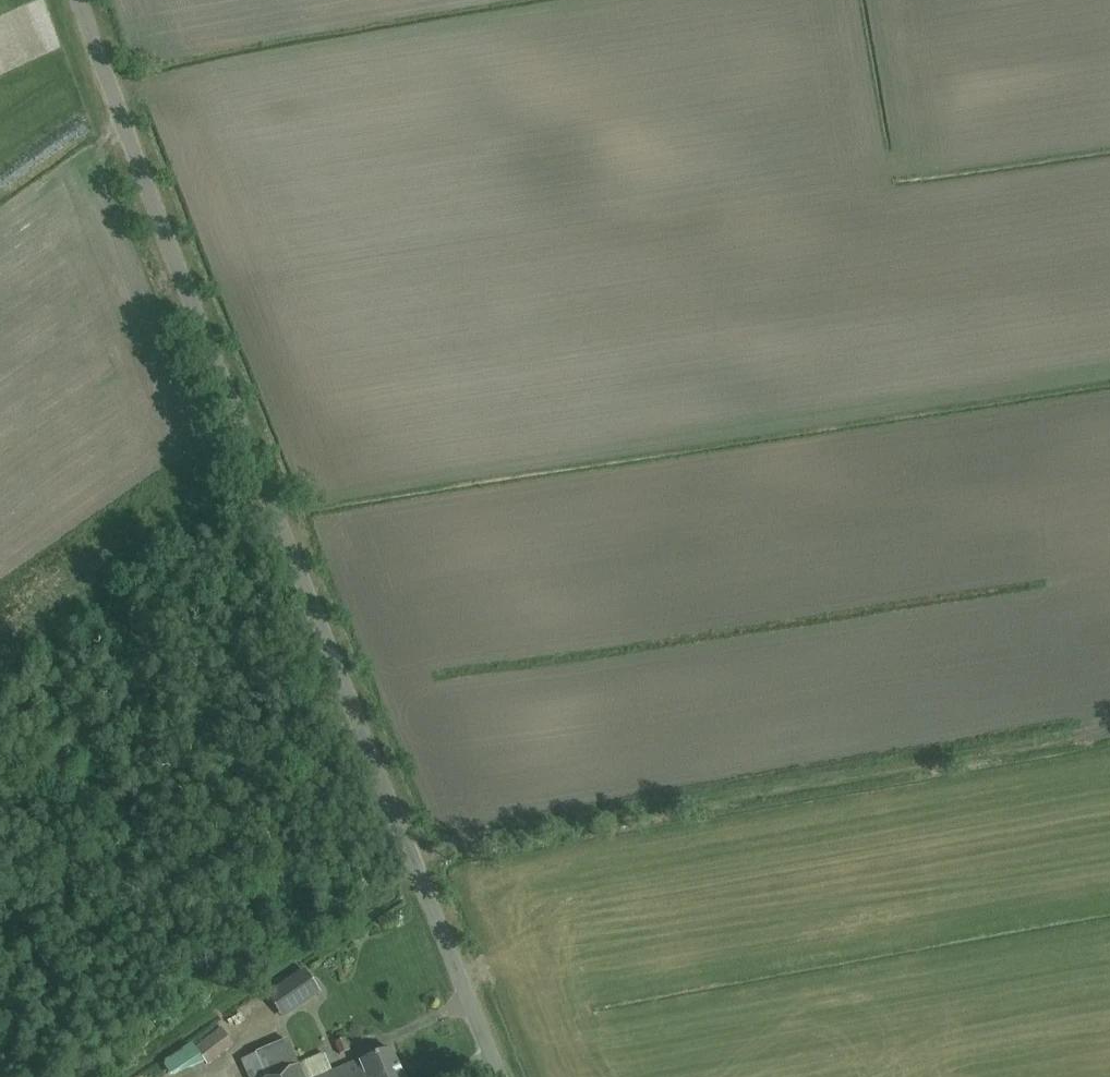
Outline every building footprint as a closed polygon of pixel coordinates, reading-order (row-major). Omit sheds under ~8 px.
[(273,994),(286,1014),(315,994),(300,975),(273,994)] [(197,1048),(207,1064),(232,1045),(221,1029),(197,1048)] [(249,1076),(303,1076),(288,1040),(242,1059),(249,1076)] [(390,1050),(360,1063),(359,1062),(322,1076),(401,1076),(390,1050)] [(305,1062),(311,1076),(317,1076),(338,1069),(331,1052),(305,1062)]
